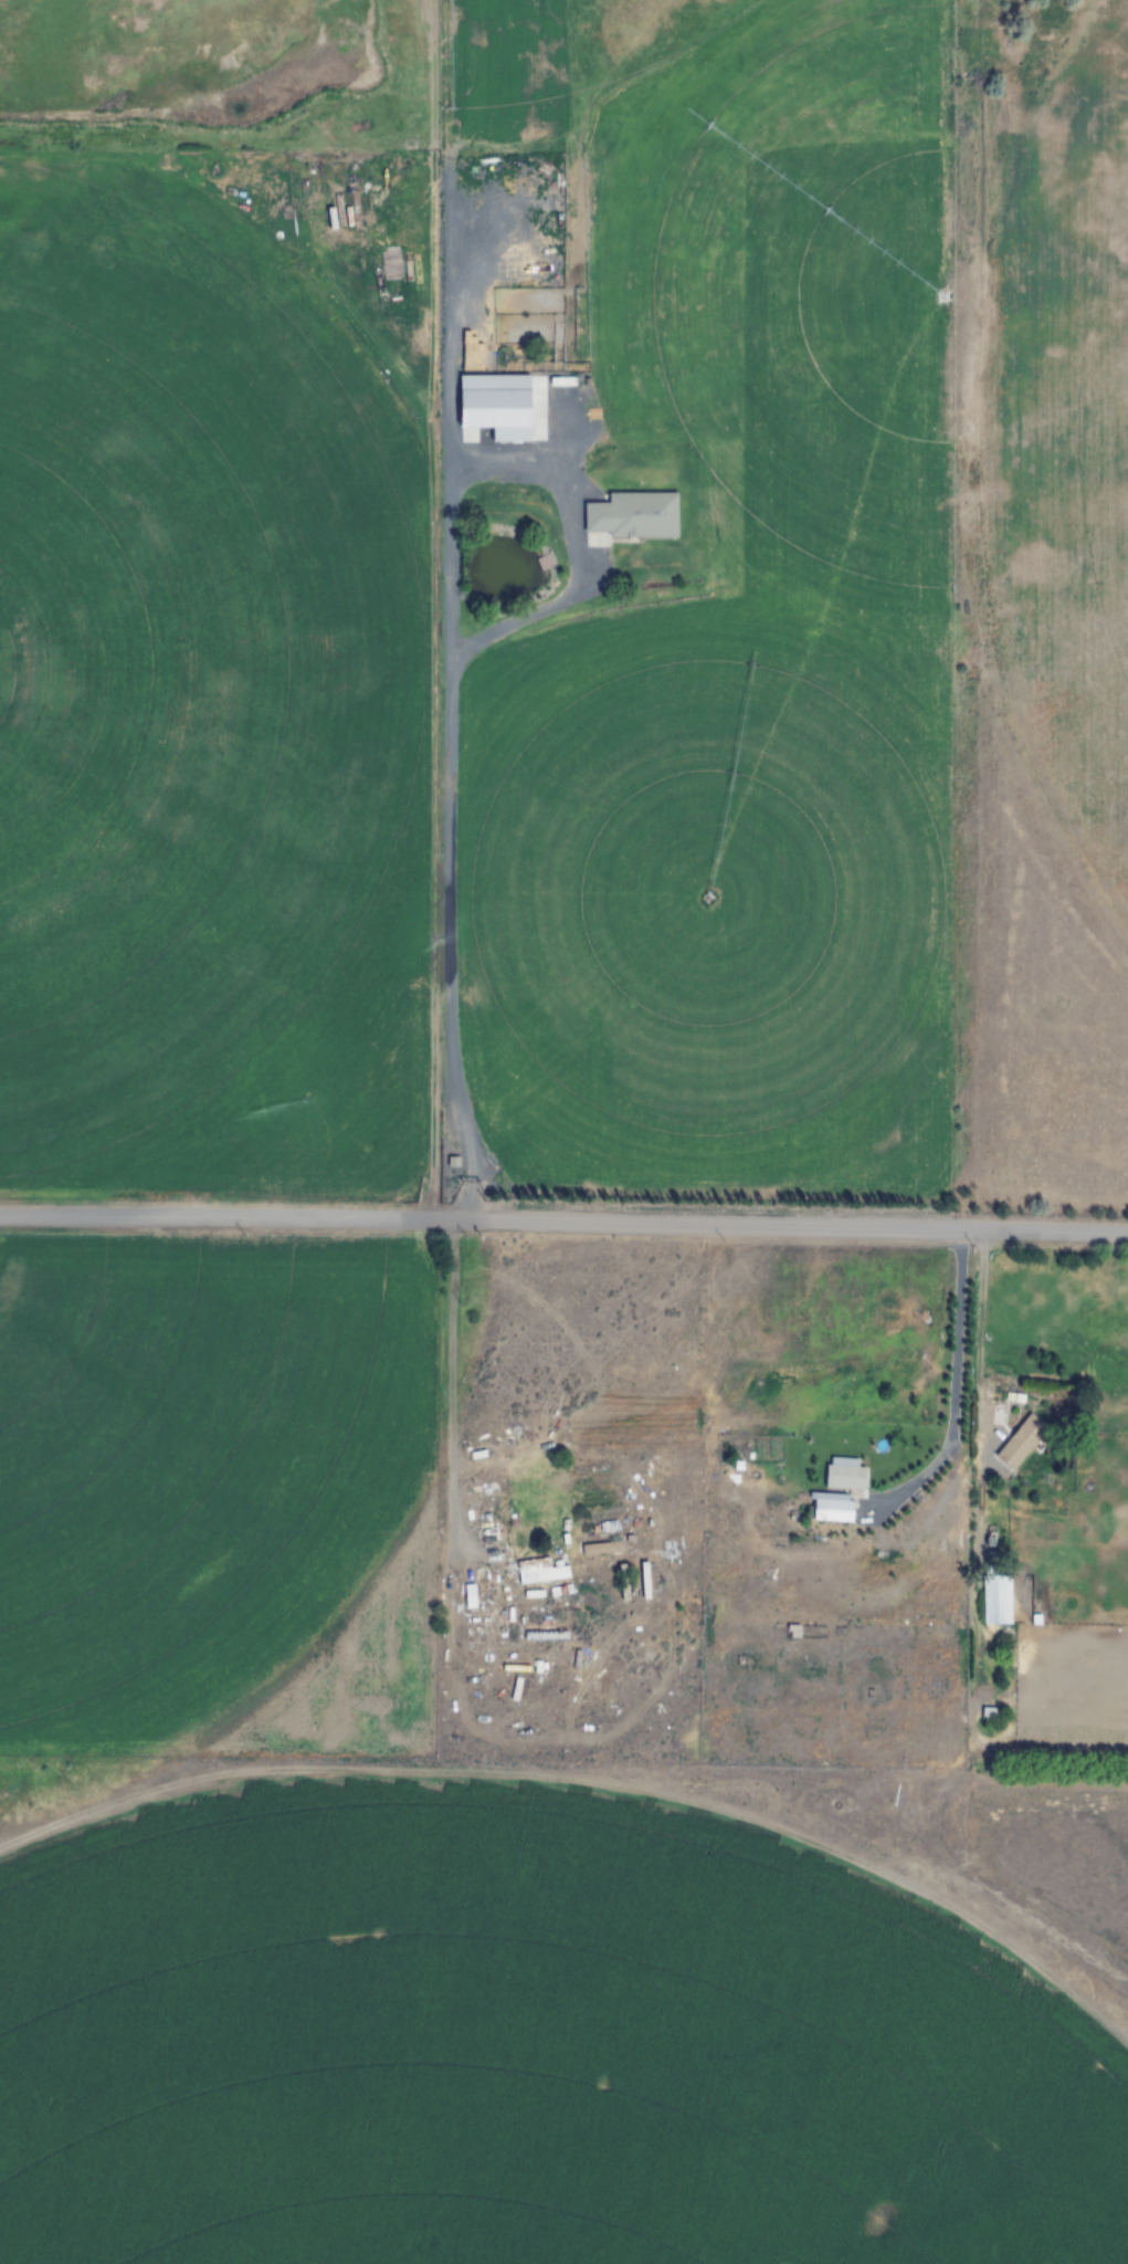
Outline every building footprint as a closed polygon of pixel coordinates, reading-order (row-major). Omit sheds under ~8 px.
[(488,376),(488,443),(529,443),(529,376),(488,376)] [(675,493),(607,493),(607,504),(582,504),(582,538),(675,538),(675,493)] [(1012,1452),(1047,1455),(1048,1434),(994,1430),(994,1440),(1013,1442),(1012,1452)] [(852,1521),(853,1495),(816,1494),(816,1520),(852,1521)] [(583,1553),(619,1553),(619,1543),(583,1543),(583,1553)] [(549,1568),(548,1558),(515,1561),(517,1584),(568,1579),(567,1566),(549,1568)] [(618,1600),(626,1600),(626,1565),(618,1565),(618,1600)] [(981,1624),(1009,1624),(1009,1575),(981,1575),(981,1624)]
